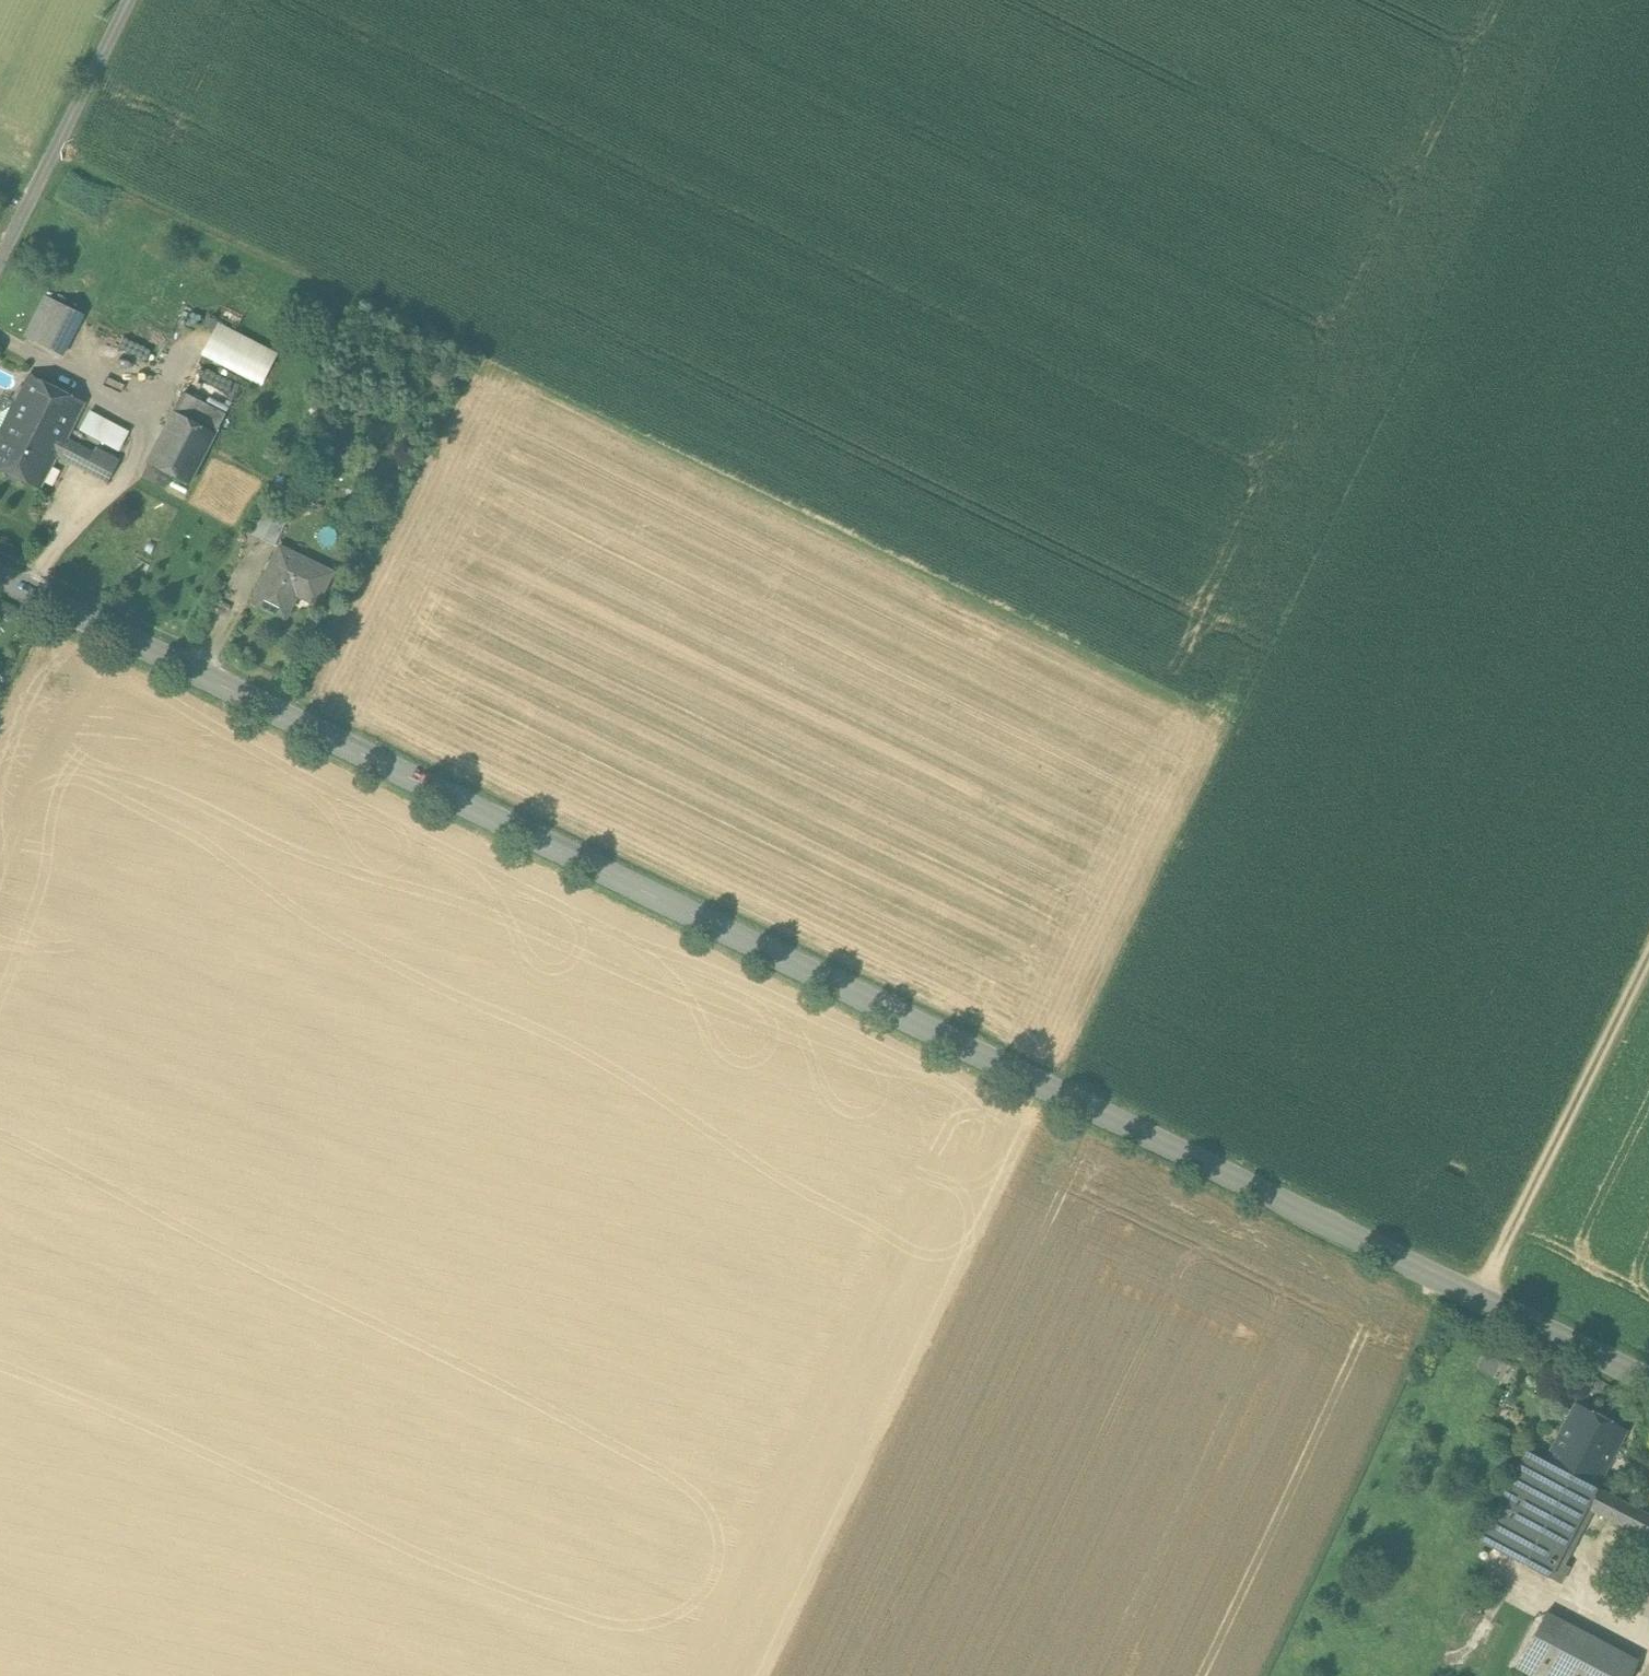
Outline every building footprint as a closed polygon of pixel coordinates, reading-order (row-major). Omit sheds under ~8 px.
[(84,315),(46,295),(25,336),(63,355),(84,315)] [(277,354),(219,323),(203,354),(261,385),(277,354)] [(29,377),(17,401),(3,430),(0,435),(0,467),(40,486),(56,455),(108,482),(119,460),(97,448),(94,452),(65,437),(82,404),(29,377)] [(3,430),(17,401),(2,393),(0,397),(0,428),(3,430)] [(182,394),(147,461),(173,475),(190,484),(225,416),(182,394)] [(90,410),(80,429),(120,450),(130,431),(90,410)] [(173,475),(149,463),(142,476),(166,488),(173,475)] [(274,516),(262,510),(251,534),(262,539),(274,516)] [(274,516),(262,539),(275,545),(288,519),(275,513),(274,516)] [(331,572),(280,547),(253,603),(285,618),(297,593),(317,602),(331,572)] [(1575,1402),(1544,1460),(1596,1487),(1627,1429),(1575,1402)] [(1526,1450),(1479,1540),(1548,1577),(1549,1577),(1560,1583),(1569,1566),(1557,1560),(1582,1514),(1596,1487),(1544,1460),(1526,1450)] [(1638,1473),(1648,1478),(1648,1453),(1638,1473)] [(1596,1487),(1582,1514),(1587,1517),(1591,1510),(1648,1539),(1648,1514),(1596,1487)] [(1544,1614),(1516,1666),(1535,1675),(1630,1675),(1637,1663),(1544,1614)]
